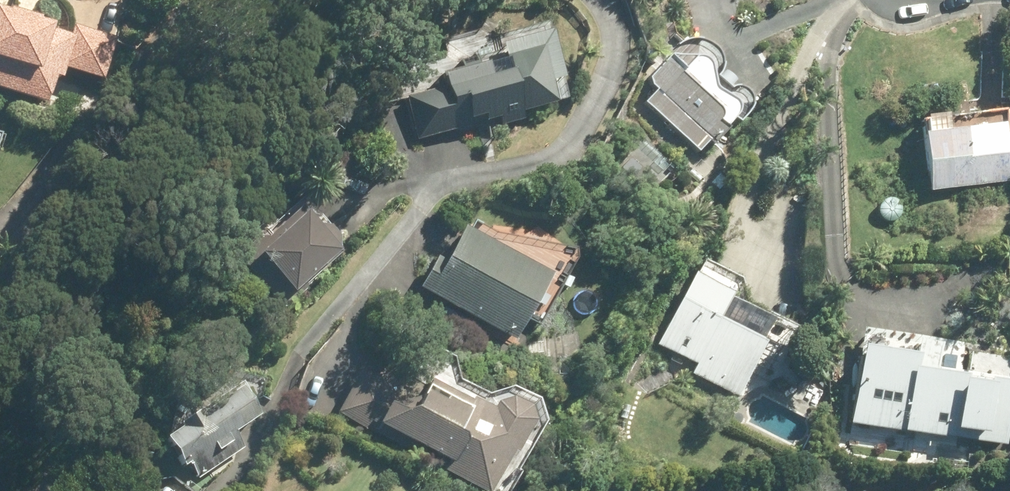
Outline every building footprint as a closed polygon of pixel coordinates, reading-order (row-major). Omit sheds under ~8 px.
[(43,100),(52,73),(60,75),(63,65),(102,77),(115,36),(73,23),(70,32),(49,26),(50,22),(0,6),(0,86),(43,100)] [(446,87),(406,98),(417,138),(498,115),(501,124),(522,118),(520,109),(558,98),(552,78),(563,75),(550,28),(501,41),(509,69),(489,75),(485,60),(442,72),(446,87)] [(737,81),(742,76),(725,62),(722,55),(720,50),(716,45),(711,41),(706,38),(701,37),(695,36),(689,37),(683,39),(649,76),(652,84),(656,87),(643,101),(697,149),(707,140),(711,144),(714,140),(725,150),(734,126),(753,105),(753,101),(753,96),(751,92),(748,88),(744,86),(737,81)] [(1007,107),(922,116),(930,190),(1008,181),(1002,127),(1009,127),(1007,107)] [(246,244),(246,254),(249,258),(243,264),(284,308),(304,290),(298,284),(339,246),(340,236),(329,224),(319,224),(300,204),(266,236),(256,235),(246,244)] [(420,286),(514,338),(550,273),(462,225),(443,259),(437,255),(420,286)] [(661,342),(697,362),(692,372),(735,395),(766,337),(782,346),(792,326),(731,294),(740,277),(705,258),(661,342)] [(941,339),(915,336),(913,350),(860,343),(849,422),(1006,444),(1009,415),(1009,379),(986,376),(986,379),(966,376),(967,372),(937,367),(941,339)] [(444,468),(486,490),(489,490),(513,449),(516,451),(533,419),(530,407),(511,397),(496,402),(492,408),(474,397),(472,401),(432,378),(425,389),(423,394),(394,402),(389,385),(360,369),(337,409),(410,450),(415,442),(449,461),(444,468)] [(231,431),(258,412),(239,384),(200,410),(198,407),(177,423),(179,426),(163,436),(182,465),(188,461),(198,477),(242,447),(231,431)]
